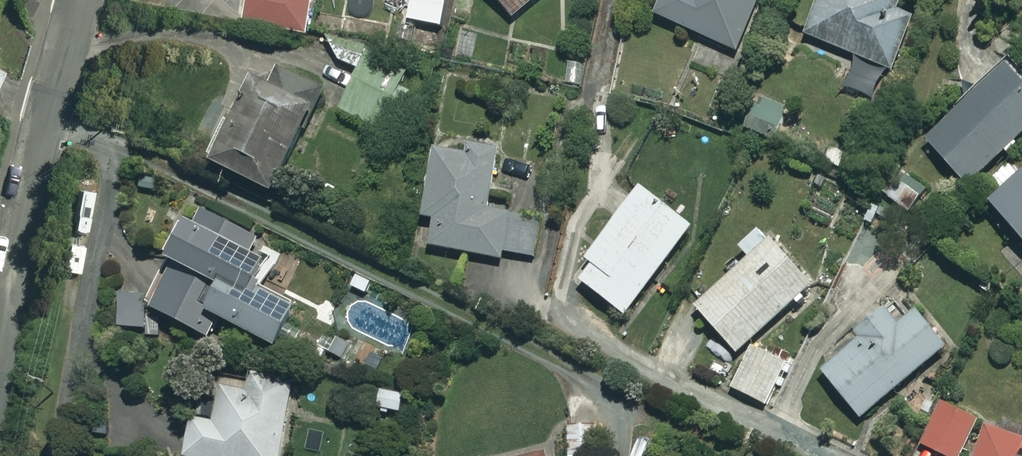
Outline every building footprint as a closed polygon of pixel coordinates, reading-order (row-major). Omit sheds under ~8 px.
[(245,18),(304,31),(311,0),(249,0),(245,18)] [(405,17),(441,26),(447,0),(409,0),(405,17)] [(513,16),(533,0),(500,0),(513,16)] [(655,14),(739,50),(760,0),(661,0),(655,14)] [(805,34),(858,54),(845,87),(875,98),(887,66),(893,69),(914,16),(897,9),(900,0),(818,0),(805,34)] [(574,59),(533,52),(528,78),(569,86),(574,59)] [(1007,61),(925,139),(968,184),(1021,133),(1021,76),(1007,61)] [(283,69),(274,88),(254,78),(237,114),(234,113),(212,160),(274,189),(321,87),(283,69)] [(787,107),(755,93),(741,126),(773,139),(787,107)] [(499,147),(467,142),(465,152),(434,146),(422,215),(435,217),(430,245),(501,257),(503,251),(535,257),(541,222),(519,219),(520,213),(488,207),(499,147)] [(988,199),(1021,237),(1021,170),(988,199)] [(692,224),(640,186),(574,274),(625,313),(692,224)] [(296,303),(242,276),(260,241),(200,211),(152,306),(210,335),(220,315),(276,344),(296,303)] [(812,283),(761,226),(739,246),(749,257),(695,306),(737,351),(812,283)] [(138,292),(119,292),(120,330),(139,329),(138,292)] [(898,323),(884,306),(854,331),(859,337),(821,369),(861,416),(945,346),(915,309),(898,323)] [(788,360),(755,341),(730,384),(763,403),(788,360)] [(252,373),(249,390),(222,385),(215,422),(193,417),(185,455),(281,455),(296,382),(252,373)] [(403,391),(378,390),(378,411),(403,411),(403,391)] [(939,400),(919,441),(949,455),(958,455),(976,418),(939,400)] [(568,426),(569,455),(600,455),(599,425),(568,426)] [(1021,437),(986,425),(974,455),(1021,455),(1021,436),(1021,437)]
